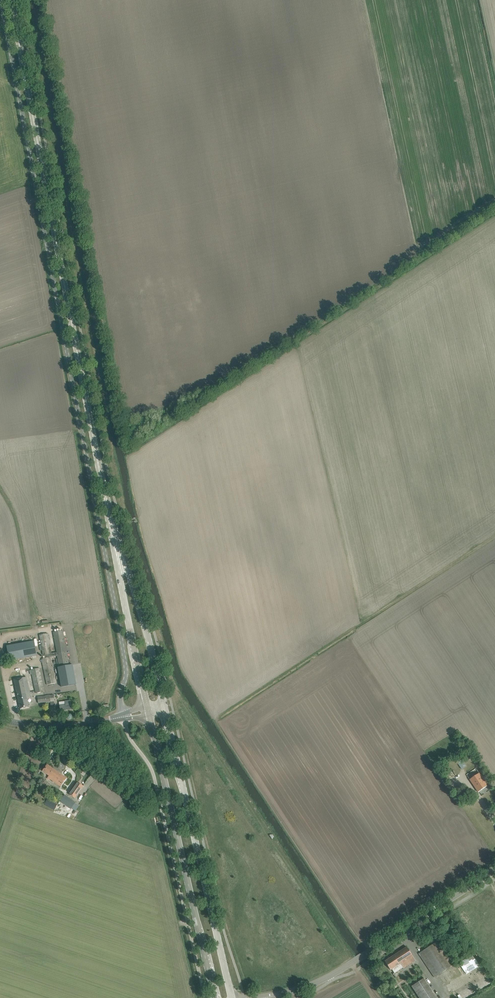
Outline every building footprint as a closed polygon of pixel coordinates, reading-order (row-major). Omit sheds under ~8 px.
[(57,683),(51,657),(58,656),(60,667),(70,665),(63,630),(53,632),(57,653),(52,654),(48,633),(39,635),(43,655),(45,655),(45,658),(42,659),(47,685),(57,683)] [(8,646),(11,660),(38,655),(35,641),(8,646)] [(60,667),(58,667),(59,670),(62,687),(76,684),(73,667),(73,665),(70,665),(60,667)] [(40,668),(31,670),(36,693),(45,691),(40,668)] [(23,676),(14,678),(14,679),(18,699),(19,704),(20,709),(29,707),(29,704),(28,699),(31,698),(30,694),(30,692),(27,681),(27,677),(23,677),(23,676)] [(38,697),(38,703),(54,701),(53,695),(50,695),(38,697)] [(60,711),(72,709),(71,701),(65,701),(65,704),(60,705),(60,711)] [(456,760),(462,769),(466,766),(460,757),(456,760)] [(47,779),(50,780),(50,779),(61,787),(67,778),(47,765),(43,771),(49,776),(47,779)] [(487,786),(476,768),(466,775),(478,792),(487,786)] [(110,770),(107,774),(111,778),(112,777),(114,779),(113,779),(117,783),(121,779),(110,770)] [(78,782),(69,794),(75,798),(83,786),(78,782)] [(65,795),(60,803),(62,804),(63,803),(69,807),(71,809),(76,803),(73,801),(65,795)] [(452,966),(437,942),(419,954),(434,977),(452,966)] [(407,947),(385,961),(391,970),(392,969),(395,973),(398,970),(396,967),(401,964),(403,968),(416,960),(410,951),(407,947)] [(460,962),(466,970),(478,963),(473,954),(460,962)] [(419,997),(438,997),(425,978),(412,987),(419,997)]
